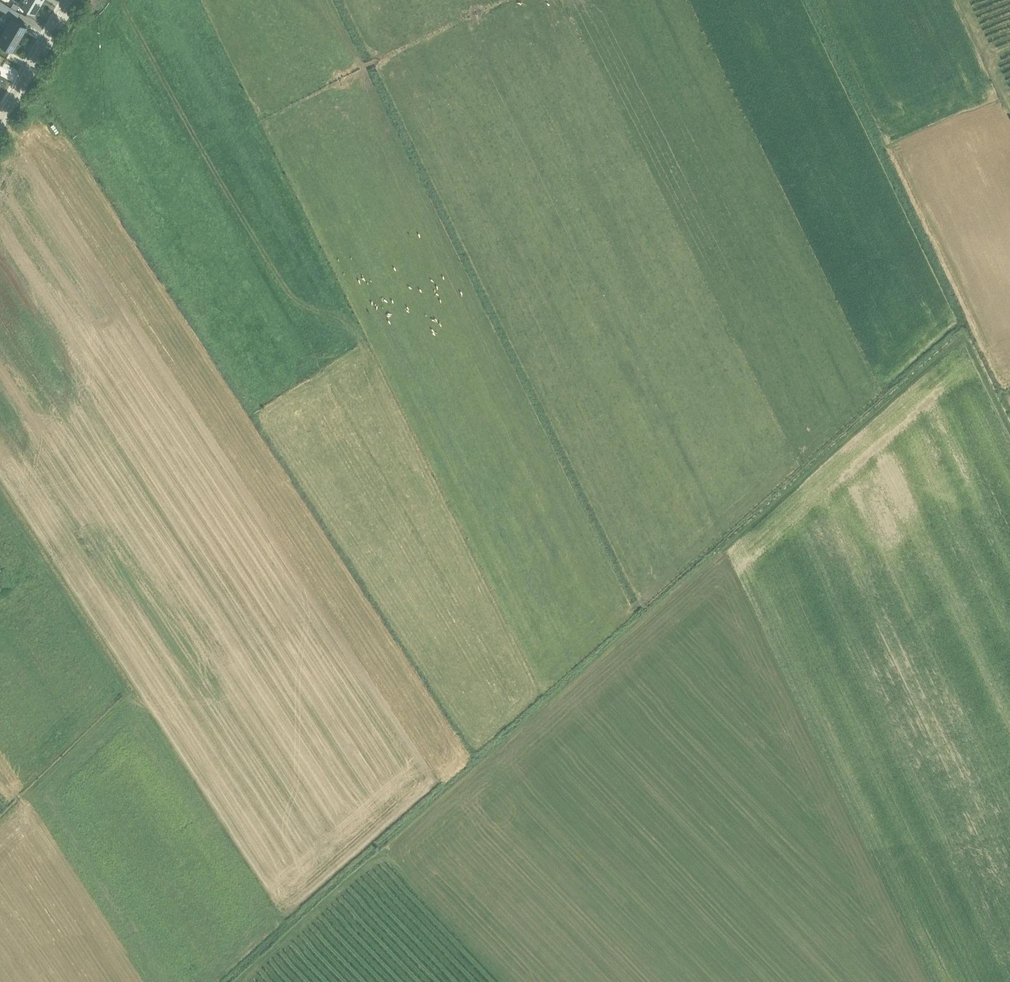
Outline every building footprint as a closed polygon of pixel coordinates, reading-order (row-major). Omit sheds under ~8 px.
[(43,0),(13,0),(27,8),(35,13),(43,0)] [(10,8),(0,2),(0,10),(7,14),(10,8)] [(10,8),(7,14),(12,17),(17,20),(21,14),(10,8)] [(4,30),(20,39),(27,26),(17,20),(12,17),(4,30)] [(4,30),(0,27),(0,44),(12,51),(20,39),(4,30)]
